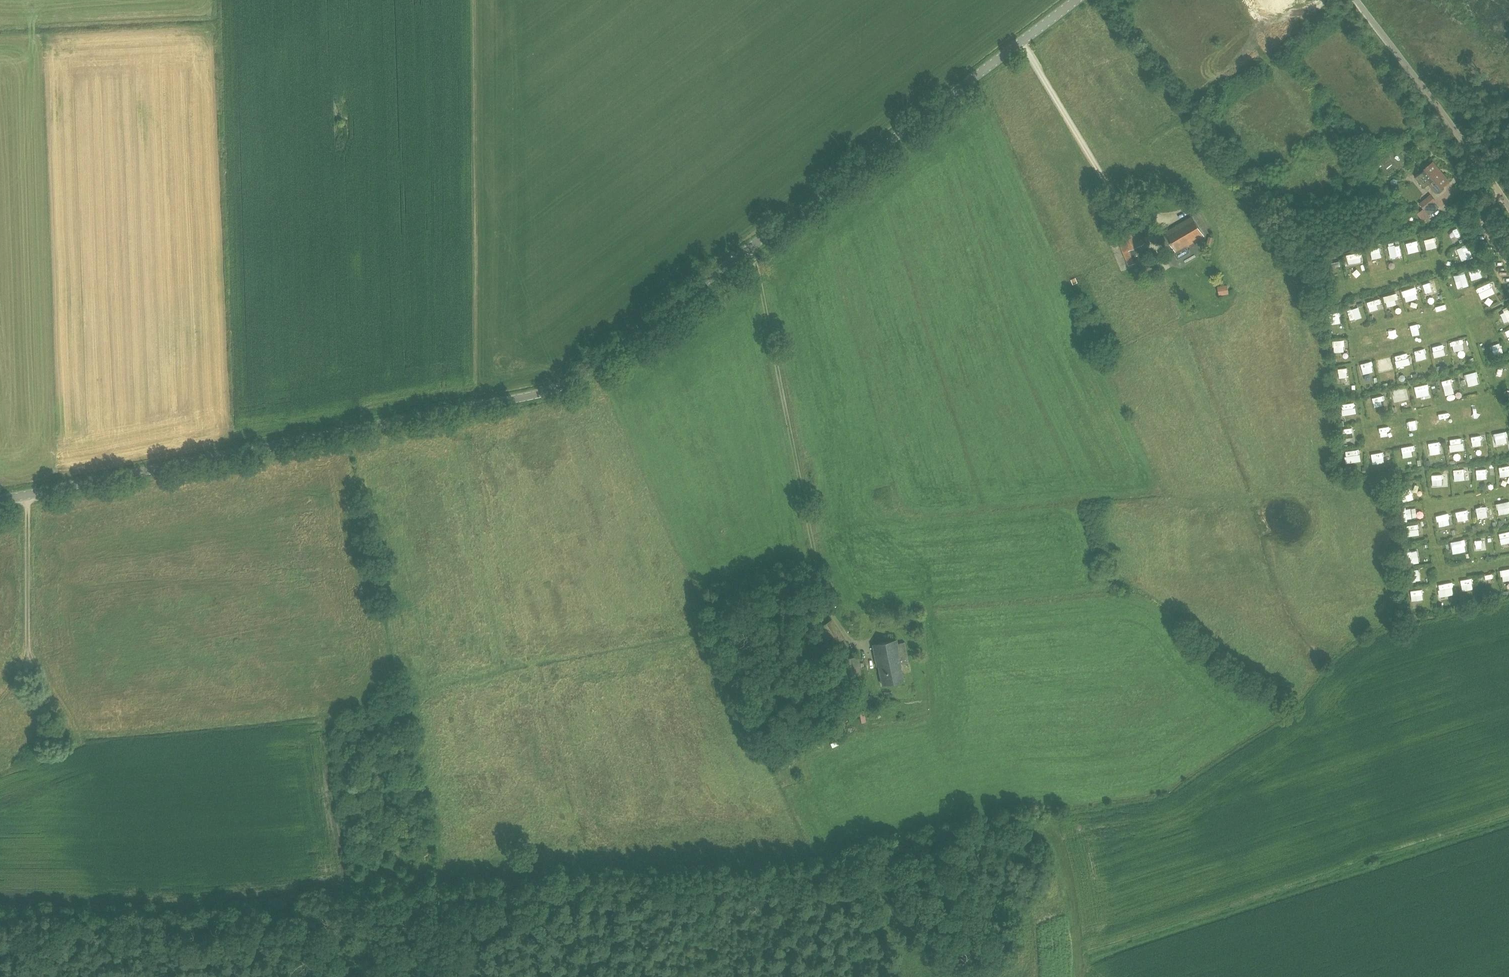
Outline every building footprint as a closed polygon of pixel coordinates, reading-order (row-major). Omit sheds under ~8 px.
[(1421,173),(1416,177),(1423,186),(1428,182),(1436,191),(1448,182),(1442,174),(1441,175),(1436,169),(1438,168),(1433,162),(1420,172),(1421,173)] [(1419,203),(1420,204),(1413,212),(1416,217),(1425,210),(1436,201),(1431,194),(1419,203)] [(1204,236),(1192,216),(1165,232),(1177,252),(1204,236)] [(1457,241),(1465,237),(1460,226),(1451,231),(1457,241)] [(1137,262),(1132,249),(1145,244),(1138,228),(1117,237),(1128,266),(1137,262)] [(1429,250),(1442,247),(1439,236),(1426,239),(1429,250)] [(1412,255),(1423,252),(1421,242),(1409,245),(1412,255)] [(1464,256),(1472,253),(1468,244),(1460,247),(1464,256)] [(1390,249),(1393,258),(1402,255),(1400,247),(1390,249)] [(1435,281),(1424,284),(1427,295),(1439,291),(1435,281)] [(1481,288),(1485,297),(1494,293),(1491,284),(1481,288)] [(1408,300),(1421,298),(1419,289),(1406,292),(1408,300)] [(1397,295),(1386,296),(1387,307),(1398,306),(1397,295)] [(1370,303),(1372,312),(1383,310),(1381,301),(1370,303)] [(1508,319),(1508,308),(1508,307),(1499,312),(1503,321),(1508,319)] [(1353,320),(1362,318),(1360,308),(1351,311),(1353,320)] [(1333,327),(1342,326),(1341,318),(1332,320),(1333,327)] [(1464,350),(1461,340),(1452,342),(1455,352),(1464,350)] [(1502,343),(1492,346),(1496,356),(1505,353),(1502,343)] [(1344,359),(1343,344),(1336,344),(1337,360),(1344,359)] [(1446,346),(1435,347),(1436,357),(1446,356),(1446,346)] [(1428,349),(1416,351),(1417,362),(1430,360),(1428,349)] [(1408,354),(1395,357),(1399,369),(1412,365),(1408,354)] [(1377,362),(1379,373),(1392,370),(1389,359),(1377,362)] [(1375,363),(1362,365),(1363,374),(1372,373),(1371,368),(1375,367),(1375,363)] [(1464,375),(1465,384),(1479,382),(1478,373),(1464,375)] [(1349,384),(1349,374),(1339,375),(1339,384),(1349,384)] [(1430,386),(1416,388),(1417,399),(1431,397),(1430,386)] [(1393,394),(1396,404),(1409,401),(1406,391),(1393,394)] [(1372,400),(1373,406),(1378,405),(1379,410),(1387,408),(1385,397),(1372,400)] [(1356,405),(1342,406),(1343,417),(1356,416),(1356,405)] [(1354,429),(1344,430),(1345,445),(1351,444),(1350,436),(1355,435),(1354,429)] [(1497,436),(1499,448),(1508,447),(1508,439),(1508,434),(1497,436)] [(1464,452),(1462,440),(1449,443),(1452,454),(1464,452)] [(1478,454),(1489,453),(1488,441),(1476,442),(1478,454)] [(1429,465),(1438,465),(1438,452),(1428,453),(1429,465)] [(1347,457),(1349,466),(1360,463),(1358,455),(1347,457)] [(1375,467),(1382,464),(1379,457),(1372,459),(1375,467)] [(1508,468),(1499,470),(1501,482),(1508,481),(1508,469),(1508,468)] [(1456,477),(1456,487),(1467,486),(1466,477),(1456,477)] [(1448,490),(1447,478),(1432,478),(1432,490),(1448,490)] [(1407,490),(1411,499),(1421,494),(1417,485),(1407,490)] [(1508,517),(1508,506),(1498,507),(1499,518),(1508,517)] [(1488,508),(1476,511),(1479,521),(1490,519),(1488,508)] [(1451,527),(1449,516),(1436,519),(1438,530),(1451,527)] [(1419,537),(1419,527),(1407,528),(1408,538),(1419,537)] [(1508,545),(1508,534),(1500,537),(1502,547),(1508,545)] [(1454,552),(1470,549),(1468,542),(1453,545),(1454,552)] [(812,571),(810,563),(801,565),(802,573),(812,571)] [(1508,583),(1508,571),(1501,573),(1503,584),(1508,583)] [(1480,578),(1481,583),(1498,580),(1497,575),(1480,578)] [(1460,583),(1461,588),(1474,586),(1473,580),(1460,583)] [(1441,597),(1450,596),(1448,585),(1439,587),(1441,597)] [(832,656),(834,655),(836,659),(835,660),(838,684),(862,682),(860,656),(848,657),(843,649),(849,645),(832,618),(815,630),(832,656)] [(897,643),(896,640),(874,644),(878,666),(879,666),(882,685),(903,680),(900,664),(909,662),(905,642),(897,643)]
